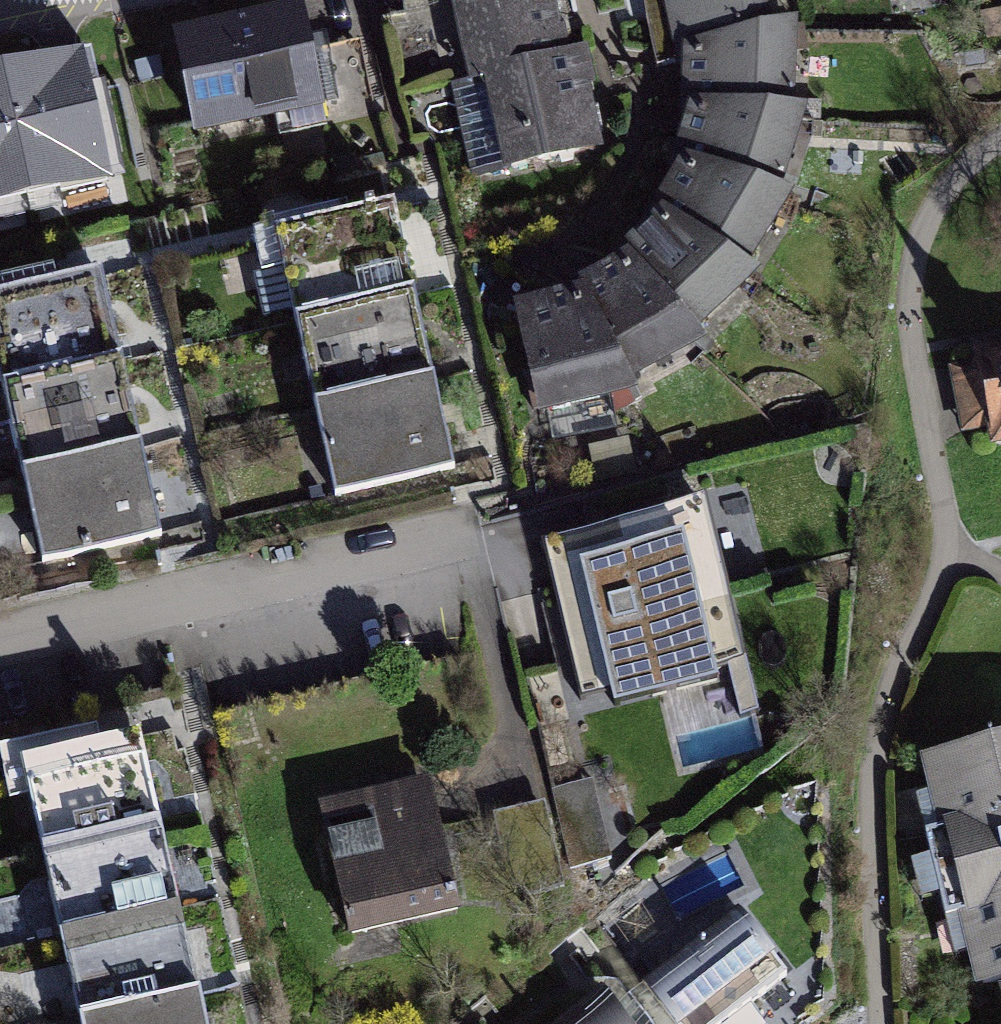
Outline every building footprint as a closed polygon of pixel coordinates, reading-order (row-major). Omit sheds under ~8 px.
[(474,85),(485,83),(574,62),(559,0),(454,0),(474,85)] [(683,61),(798,28),(790,0),(665,0),(667,6),(683,61)] [(307,15),(176,42),(198,148),(329,122),(307,15)] [(683,61),(688,109),(812,114),(798,28),(683,61)] [(508,179),(608,155),(585,59),(574,62),(485,83),(508,179)] [(0,85),(0,189),(82,170),(59,71),(0,85)] [(688,109),(684,163),(793,196),(812,114),(688,109)] [(684,163),(660,217),(763,275),(793,196),(684,163)] [(278,235),(299,323),(416,296),(395,208),(278,235)] [(660,217),(630,256),(710,342),(763,275),(660,217)] [(630,256),(575,291),(640,388),(710,342),(630,256)] [(10,395),(127,368),(107,280),(0,304),(0,351),(10,395)] [(575,291),(519,312),(546,421),(640,388),(575,291)] [(299,323),(319,411),(436,384),(416,296),(299,323)] [(948,338),(968,435),(995,429),(1000,452),(1000,328),(948,338)] [(10,395),(31,483),(148,456),(127,368),(10,395)] [(319,411),(339,499),(456,472),(436,384),(319,411)] [(31,483),(51,571),(168,544),(148,456),(31,483)] [(716,675),(713,664),(745,656),(703,496),(543,537),(584,694),(610,687),(613,701),(716,675)] [(159,812),(139,725),(22,751),(42,839),(159,812)] [(998,994),(1000,993),(1000,749),(923,767),(977,998),(998,994)] [(593,776),(551,786),(570,865),(613,855),(593,776)] [(432,785),(325,809),(354,936),(461,911),(432,785)] [(179,900),(159,812),(42,839),(62,926),(179,900)] [(199,987),(179,900),(62,926),(82,1014),(199,987)] [(741,910),(649,983),(682,1023),(727,1023),(791,973),(741,910)] [(605,975),(544,1023),(645,1023),(605,975)] [(199,987),(82,1014),(84,1023),(208,1023),(199,987)]
